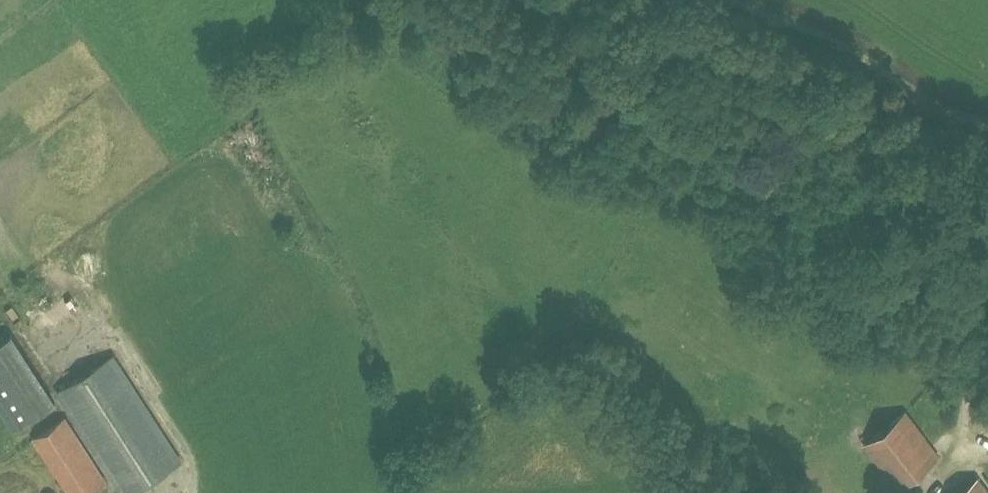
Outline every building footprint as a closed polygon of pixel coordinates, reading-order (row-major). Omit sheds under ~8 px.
[(11,335),(0,342),(0,407),(15,429),(55,403),(11,335)] [(181,461),(113,355),(57,391),(123,492),(131,492),(181,461)] [(864,444),(897,488),(939,456),(906,412),(864,444)] [(38,444),(69,492),(89,492),(106,482),(65,417),(19,447),(27,459),(35,454),(31,448),(38,444)] [(979,480),(962,492),(987,492),(979,480)]
